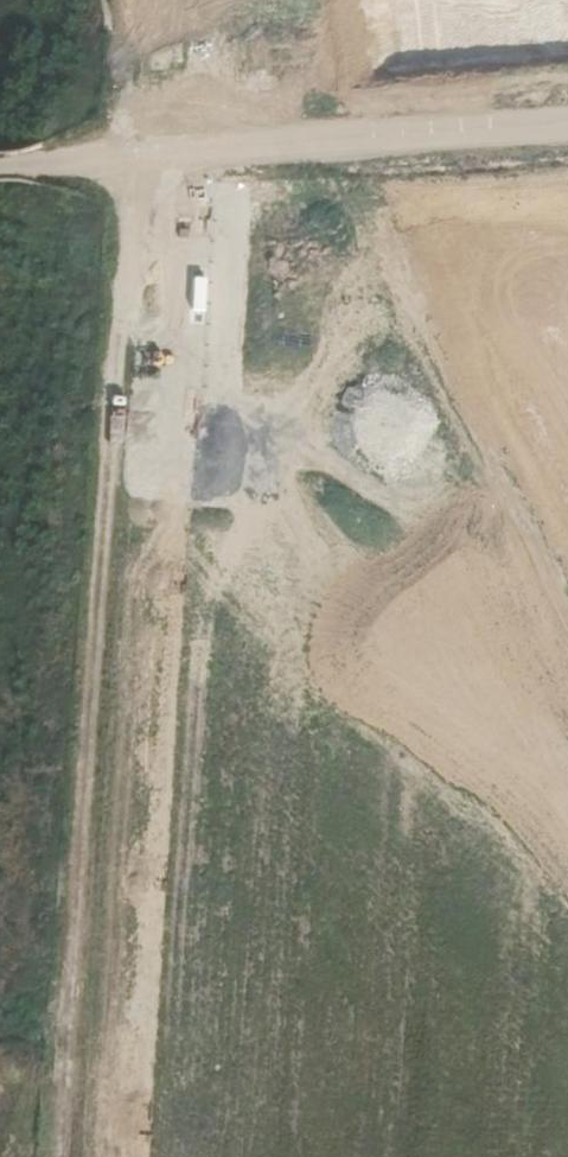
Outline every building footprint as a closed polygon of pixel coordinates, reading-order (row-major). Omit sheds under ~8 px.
[(208,277),(194,277),(192,309),(207,310),(208,277)]
